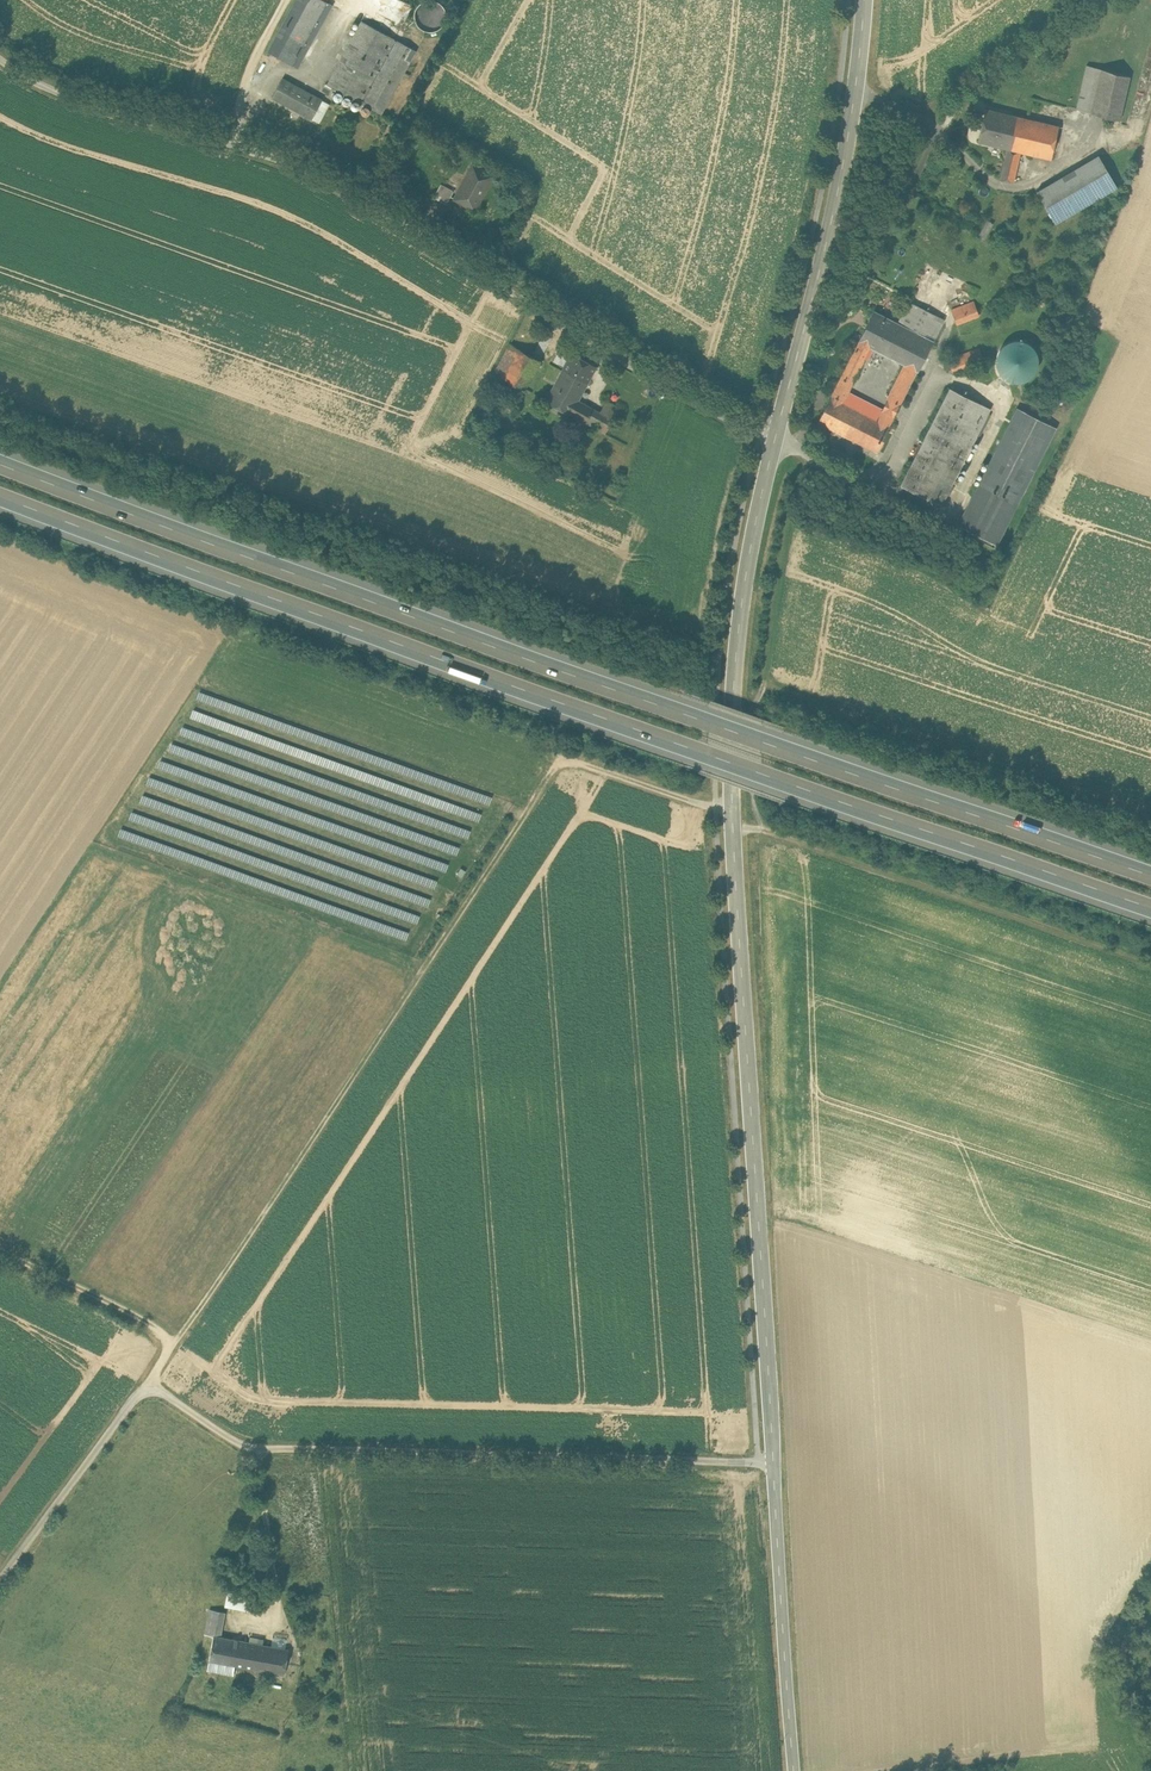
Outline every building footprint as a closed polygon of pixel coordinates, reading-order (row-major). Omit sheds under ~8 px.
[(285,20),(310,34),(328,2),(327,1),(327,0),(296,0),(285,20)] [(447,15),(445,9),(442,4),(437,1),(433,0),(429,0),(424,1),(419,4),(416,10),(415,16),(416,22),(419,27),(425,30),(431,32),(437,30),(442,27),(446,22),(447,15)] [(310,34),(285,20),(268,51),(293,65),(310,34)] [(362,20),(328,84),(361,102),(395,39),(362,20)] [(395,39),(361,102),(381,113),(416,50),(395,39)] [(1087,65),(1077,109),(1091,112),(1101,68),(1087,65)] [(1130,76),(1101,68),(1091,112),(1120,120),(1130,76)] [(323,99),(283,77),(272,97),(312,119),(313,119),(323,100),(323,99)] [(323,100),(313,119),(319,122),(329,103),(323,100)] [(1027,118),(986,108),(978,141),(1007,148),(1019,151),(1027,118)] [(1059,126),(1027,118),(1019,151),(1020,151),(1051,159),(1059,126)] [(1007,148),(1000,178),(1013,181),(1020,151),(1019,151),(1007,148)] [(1099,155),(1037,191),(1055,222),(1117,186),(1099,155)] [(473,165),(455,198),(475,209),(493,176),(473,165)] [(441,184),(434,197),(440,201),(448,187),(441,184)] [(448,187),(440,201),(447,204),(454,191),(448,187)] [(986,219),(983,227),(991,230),(994,222),(986,219)] [(1021,281),(1017,287),(1022,291),(1026,284),(1021,281)] [(945,319),(909,301),(898,323),(901,324),(934,341),(945,319)] [(974,301),(952,310),(957,323),(979,315),(974,301)] [(898,323),(874,311),(859,341),(856,348),(869,355),(873,348),(886,354),(901,324),(898,323)] [(934,341),(901,324),(886,354),(905,364),(917,370),(919,371),(934,341)] [(541,361),(510,343),(495,372),(525,389),(541,361)] [(856,348),(832,396),(843,402),(848,391),(853,382),(854,380),(853,380),(865,358),(867,359),(869,355),(856,348)] [(980,348),(948,359),(953,371),(984,360),(980,348)] [(1030,373),(1031,366),(1030,360),(1026,354),(1020,350),(1013,349),(1006,350),(1001,354),(997,360),(996,367),(997,374),(1001,379),(1007,383),(1014,385),(1020,383),(1026,379),(1030,373)] [(597,366),(572,352),(563,369),(588,383),(597,366)] [(905,364),(887,399),(899,405),(899,406),(900,406),(900,405),(899,405),(917,370),(905,364)] [(563,369),(546,401),(571,415),(579,400),(588,383),(563,369)] [(950,387),(923,441),(951,455),(963,430),(978,402),(950,387)] [(859,397),(848,391),(843,402),(854,408),(859,397)] [(843,402),(831,396),(819,421),(878,452),(891,426),(889,425),(877,419),(866,414),(860,411),(854,408),(843,402)] [(866,400),(859,397),(854,408),(860,411),(866,400)] [(594,408),(579,400),(571,415),(586,423),(594,408)] [(600,412),(594,408),(586,423),(605,434),(620,407),(607,400),(600,412)] [(866,400),(860,411),(866,414),(872,403),(866,400)] [(978,402),(963,430),(976,437),(991,408),(978,402)] [(882,409),(872,403),(866,414),(877,419),(882,409)] [(1017,408),(959,524),(997,543),(1056,428),(1017,408)] [(894,415),(882,409),(877,419),(889,425),(894,415),(895,416),(895,415),(894,415)] [(951,455),(940,477),(953,483),(976,437),(963,430),(951,455)] [(951,455),(923,441),(901,484),(929,498),(940,477),(951,455)] [(953,483),(940,477),(929,498),(901,484),(942,505),(953,483)] [(226,1605),(251,1608),(252,1594),(228,1590),(226,1605)] [(224,1611),(210,1609),(205,1633),(220,1636),(224,1611)] [(220,1636),(205,1633),(201,1658),(210,1660),(235,1664),(237,1653),(256,1656),(259,1643),(220,1636)] [(289,1649),(259,1643),(256,1656),(237,1653),(235,1664),(236,1665),(263,1670),(284,1674),(289,1649)] [(235,1664),(210,1660),(208,1670),(234,1675),(236,1665),(235,1664)]
